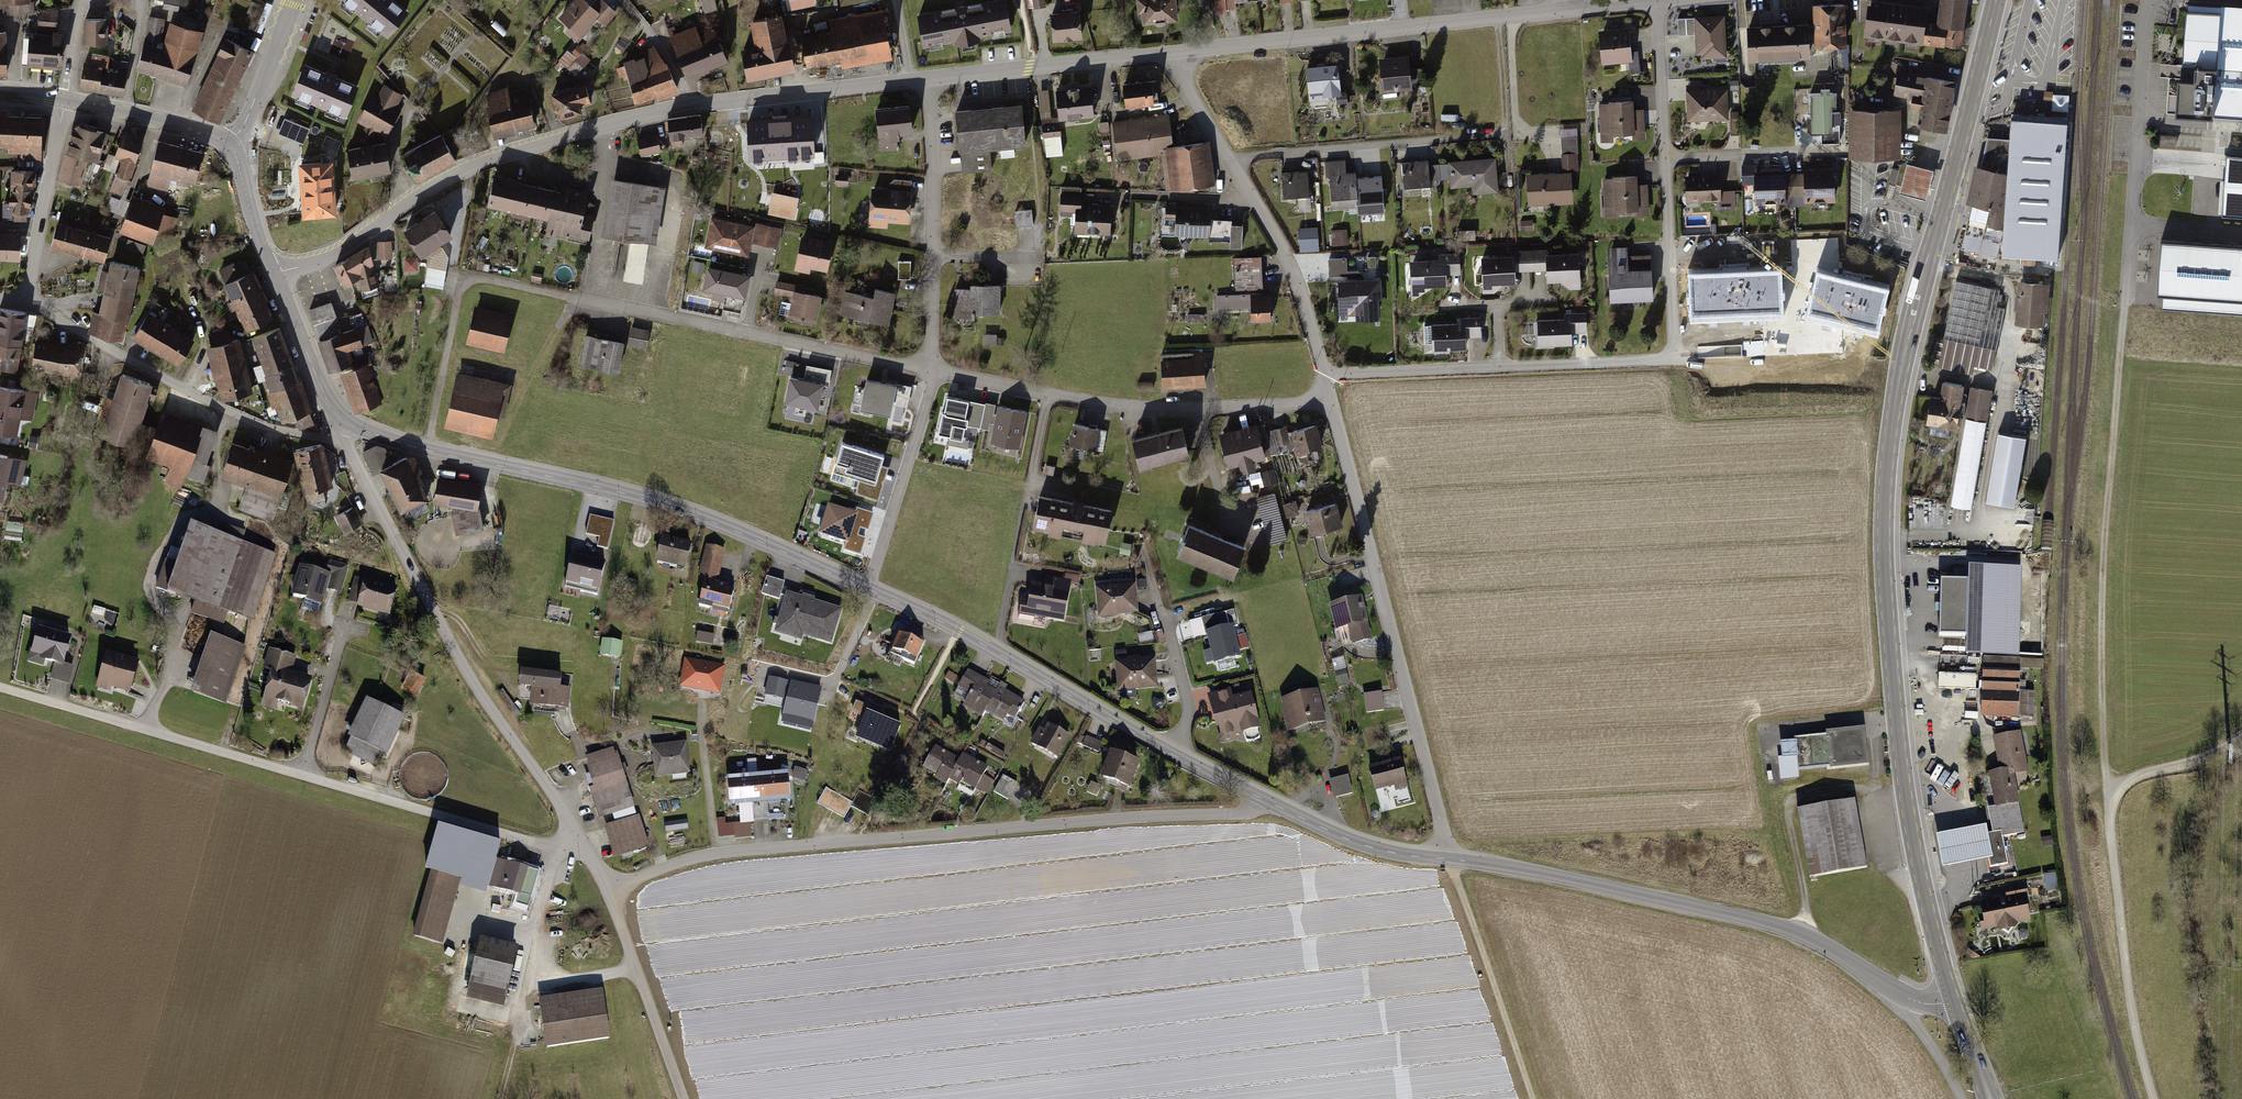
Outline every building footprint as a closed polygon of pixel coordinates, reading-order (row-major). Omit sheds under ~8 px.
[(181,0),(166,0),(164,7),(179,10),(181,0)] [(399,0),(338,0),(384,35),(407,6),(399,0)] [(581,0),(570,0),(554,17),(565,27),(566,36),(576,44),(596,22),(603,28),(616,13),(602,0),(593,0),(588,6),(581,0)] [(703,15),(715,12),(712,0),(699,0),(703,15)] [(923,15),(931,54),(1015,37),(1008,0),(999,0),(923,15)] [(1032,9),(1042,7),(1041,0),(1030,0),(1032,9)] [(1132,23),(1173,19),(1171,0),(1130,0),(1132,23)] [(1864,3),(1860,36),(1958,46),(1963,0),(1935,0),(1933,22),(1921,21),(1923,7),(1874,2),(1874,4),(1864,3)] [(2189,0),(2182,0),(2177,66),(2213,68),(2209,116),(2241,118),(2241,4),(2189,0)] [(1841,2),(1809,5),(1812,48),(1844,45),(1841,2)] [(1073,3),(1044,6),(1048,42),(1078,39),(1073,3)] [(54,6),(35,6),(35,29),(54,29),(54,6)] [(888,59),(879,11),(824,21),(825,28),(811,31),(812,35),(797,37),(803,67),(838,61),(840,68),(888,59)] [(777,14),(744,22),(750,47),(736,50),(743,82),(790,72),(777,14)] [(146,16),(140,40),(134,71),(183,86),(199,31),(166,21),(159,43),(157,42),(162,19),(146,16)] [(107,17),(85,17),(84,43),(107,43),(107,17)] [(1678,34),(1693,32),(1692,20),(1692,17),(1677,19),(1678,34)] [(1723,18),(1692,20),(1693,32),(1695,53),(1701,53),(1701,57),(1725,56),(1723,18)] [(1805,57),(1803,23),(1742,26),(1744,61),(1805,57)] [(691,27),(667,37),(684,78),(724,62),(709,27),(699,31),(701,38),(697,40),(691,27)] [(1626,29),(1595,31),(1598,65),(1629,63),(1626,29)] [(58,33),(24,31),(22,65),(56,67),(58,33)] [(252,53),(223,39),(190,108),(219,122),(245,68),(252,53)] [(582,72),(589,57),(567,46),(560,61),(582,72)] [(650,46),(619,63),(633,105),(651,99),(654,104),(676,96),(663,68),(650,46)] [(86,64),(75,63),(70,89),(118,95),(125,61),(88,52),(86,64)] [(1407,55),(1379,58),(1382,91),(1411,88),(1407,55)] [(1338,64),(1307,67),(1310,95),(1341,92),(1338,64)] [(357,87),(303,66),(291,98),(345,119),(357,87)] [(1951,81),(1896,72),(1892,94),(1909,97),(1907,105),(1917,107),(1914,125),(1943,130),(1951,81)] [(1150,79),(1123,82),(1126,107),(1154,103),(1150,79)] [(375,97),(369,94),(353,122),(363,127),(357,139),(369,145),(374,136),(385,141),(401,111),(395,108),(402,96),(381,85),(375,97)] [(582,85),(547,94),(554,121),(579,114),(578,108),(588,105),(582,85)] [(1697,85),(1683,85),(1684,122),(1726,122),(1725,89),(1697,90),(1697,85)] [(1807,111),(1808,126),(1812,132),(1822,131),(1822,142),(1841,142),(1840,109),(1835,109),(1835,105),(1839,104),(1838,89),(1832,90),(1832,85),(1822,86),(1822,90),(1813,90),(1813,110),(1807,111)] [(1090,87),(1054,90),(1058,121),(1093,117),(1090,87)] [(505,89),(481,94),(490,139),(512,135),(511,130),(530,126),(522,91),(506,94),(505,89)] [(1046,91),(1035,93),(1038,115),(1049,114),(1046,91)] [(2053,109),(2070,110),(2070,93),(2053,93),(2053,109)] [(1629,101),(1596,103),(1599,143),(1611,142),(1610,134),(1630,133),(1631,140),(1643,139),(1641,110),(1630,111),(1629,101)] [(1018,102),(950,110),(955,153),(1023,145),(1018,102)] [(904,105),(869,109),(873,136),(875,136),(877,154),(894,152),(892,134),(907,132),(904,105)] [(0,110),(0,147),(4,147),(4,153),(23,153),(23,160),(39,160),(39,116),(2,116),(2,110),(0,110)] [(1899,110),(1845,111),(1845,158),(1850,158),(1895,158),(1900,158),(1899,110)] [(1165,114),(1110,122),(1115,160),(1160,154),(1165,192),(1212,185),(1206,141),(1169,146),(1165,114)] [(697,116),(662,119),(664,141),(699,138),(697,116)] [(1056,118),(1038,121),(1042,146),(1060,143),(1056,118)] [(2041,120),(2011,118),(2009,139),(2001,256),(2054,259),(2065,122),(2041,120)] [(789,119),(741,123),(743,154),(809,149),(806,121),(789,122),(789,119)] [(107,132),(73,122),(58,178),(83,185),(90,158),(100,161),(107,132)] [(1561,173),(1525,175),(1526,207),(1570,205),(1569,178),(1576,178),(1573,128),(1558,129),(1561,173)] [(138,137),(118,130),(109,157),(117,160),(113,174),(126,180),(138,137)] [(436,134),(399,154),(414,183),(452,163),(436,134)] [(653,136),(636,141),(640,159),(658,154),(653,136)] [(2001,256),(2009,139),(1987,138),(1980,166),(1974,165),(1966,203),(1972,204),(1961,248),(2001,256)] [(1109,139),(1100,140),(1102,158),(1111,156),(1109,139)] [(198,150),(153,141),(144,187),(168,192),(170,180),(191,185),(198,150)] [(381,144),(341,149),(345,180),(385,174),(381,144)] [(985,150),(958,153),(960,174),(988,171),(985,150)] [(2227,154),(2223,213),(2241,214),(2241,155),(2227,154)] [(1427,158),(1398,160),(1400,190),(1429,188),(1429,182),(1439,181),(1438,165),(1427,166),(1427,158)] [(1496,193),(1494,158),(1445,161),(1446,165),(1438,165),(1439,181),(1449,180),(1450,188),(1470,187),(1470,195),(1496,193)] [(1342,161),(1322,162),(1322,178),(1327,178),(1329,208),(1380,205),(1378,177),(1355,179),(1355,173),(1343,174),(1342,161)] [(788,163),(744,164),(744,178),(752,178),(752,191),(780,190),(780,179),(788,179),(788,163)] [(332,164),(298,166),(302,220),(336,218),(332,164)] [(1931,170),(1904,164),(1897,193),(1924,199),(1931,170)] [(32,171),(6,169),(1,221),(24,223),(26,198),(30,198),(32,171)] [(1752,182),(1751,169),(1740,169),(1741,183),(1752,182)] [(1832,203),(1831,169),(1799,170),(1800,175),(1781,176),(1781,172),(1751,173),(1752,182),(1752,198),(1752,205),(1832,203)] [(1304,174),(1280,174),(1280,197),(1304,197),(1304,174)] [(1717,174),(1682,176),(1683,203),(1718,201),(1718,192),(1717,174)] [(1608,179),(1600,179),(1602,219),(1615,218),(1615,212),(1634,212),(1634,217),(1648,216),(1646,185),(1635,186),(1634,175),(1608,176),(1608,179)] [(555,192),(492,179),(486,206),(548,219),(545,233),(587,242),(594,207),(586,199),(587,192),(557,185),(555,192)] [(663,189),(607,179),(597,236),(654,245),(663,189)] [(908,189),(868,187),(865,229),(884,230),(885,223),(906,224),(908,189)] [(1106,234),(1107,205),(1079,204),(1080,188),(1057,188),(1056,214),(1073,215),(1072,233),(1106,234)] [(1731,192),(1718,192),(1718,211),(1732,211),(1731,192)] [(162,208),(128,196),(116,232),(148,244),(150,236),(169,242),(177,219),(160,213),(162,208)] [(1208,209),(1163,207),(1163,219),(1170,219),(1169,239),(1226,242),(1226,249),(1239,249),(1240,225),(1228,225),(1229,221),(1208,220),(1208,209)] [(1018,225),(1034,224),(1033,208),(1017,209),(1018,225)] [(431,210),(398,230),(414,256),(447,236),(431,210)] [(752,228),(707,218),(701,250),(746,260),(749,245),(775,251),(780,230),(753,224),(752,228)] [(107,238),(52,224),(46,249),(100,263),(107,238)] [(1317,229),(1297,230),(1298,250),(1318,249),(1317,229)] [(1345,229),(1329,231),(1331,246),(1347,244),(1345,229)] [(15,262),(16,235),(0,234),(0,261),(15,262)] [(831,242),(798,236),(791,273),(809,276),(809,271),(825,274),(831,242)] [(392,239),(372,242),(375,259),(394,256),(392,239)] [(2161,240),(2157,293),(2241,299),(2241,246),(2161,240)] [(377,289),(365,248),(331,266),(341,287),(353,282),(356,295),(377,289)] [(1625,248),(1605,249),(1608,302),(1649,300),(1647,256),(1626,257),(1625,248)] [(1507,257),(1478,258),(1480,295),(1493,294),(1499,286),(1513,285),(1512,274),(1542,272),(1543,284),(1560,284),(1567,292),(1579,291),(1577,253),(1550,254),(1550,249),(1506,252),(1507,257)] [(1436,261),(1407,262),(1409,290),(1446,288),(1445,276),(1458,276),(1457,254),(1436,255),(1436,261)] [(141,262),(107,255),(105,265),(101,264),(87,330),(125,337),(141,262)] [(1235,288),(1264,287),(1263,255),(1234,256),(1235,288)] [(899,275),(911,275),(911,259),(899,259),(899,275)] [(243,330),(269,318),(259,297),(262,296),(251,271),(248,272),(244,264),(235,268),(233,263),(215,271),(221,284),(218,286),(233,317),(237,316),(243,330)] [(750,275),(706,266),(702,288),(746,296),(750,275)] [(1780,273),(1691,278),(1693,321),(1782,316),(1780,273)] [(1887,293),(1817,275),(1806,318),(1876,336),(1887,293)] [(1378,299),(1378,278),(1334,280),(1335,313),(1353,313),(1353,320),(1376,319),(1375,299),(1378,299)] [(1999,289),(1956,280),(1938,366),(1972,373),(1974,365),(1990,369),(2003,308),(1995,306),(1999,289)] [(811,325),(817,297),(803,294),(804,287),(773,281),(770,295),(786,299),(782,319),(811,325)] [(2046,284),(2015,281),(2012,322),(2044,324),(2046,284)] [(967,291),(950,291),(950,320),(968,320),(968,314),(996,314),(996,286),(967,286),(967,291)] [(868,297),(843,292),(838,316),(886,325),(892,294),(869,290),(868,297)] [(1267,293),(1247,294),(1248,323),(1268,322),(1267,293)] [(317,342),(340,333),(330,304),(307,312),(317,342)] [(510,315),(471,306),(463,345),(501,353),(510,315)] [(0,310),(0,373),(16,375),(25,314),(0,310)] [(175,366),(190,340),(144,313),(129,339),(175,366)] [(1562,318),(1533,320),(1534,348),(1568,346),(1567,335),(1585,334),(1584,313),(1562,314),(1562,318)] [(1456,323),(1427,324),(1428,351),(1461,349),(1461,337),(1479,337),(1478,316),(1455,317),(1456,323)] [(327,372),(352,363),(348,352),(373,343),(366,324),(340,333),(317,342),(316,342),(327,372)] [(278,328),(248,338),(266,392),(263,393),(273,423),(306,411),(278,328)] [(644,331),(628,328),(625,344),(641,347),(644,331)] [(621,344),(582,336),(576,367),(615,375),(621,344)] [(236,339),(202,348),(217,400),(250,391),(236,339)] [(79,348),(32,340),(27,371),(74,378),(79,348)] [(1200,352),(1157,354),(1158,388),(1201,386),(1200,352)] [(369,364),(343,372),(355,412),(381,404),(369,364)] [(509,385),(452,372),(440,429),(487,439),(492,416),(501,419),(509,385)] [(149,385),(116,374),(108,398),(103,396),(91,435),(142,451),(149,427),(137,423),(149,385)] [(823,382),(789,376),(784,401),(817,408),(823,382)] [(912,386),(865,376),(858,408),(890,414),(892,404),(907,407),(912,386)] [(1962,385),(1939,381),(1937,398),(1927,396),(1922,424),(1955,430),(1962,385)] [(1151,382),(1136,384),(1137,392),(1152,391),(1151,382)] [(0,386),(0,435),(11,437),(14,418),(29,421),(35,393),(0,386)] [(1990,392),(1967,388),(1948,507),(1970,510),(1990,392)] [(969,401),(947,396),(944,412),(942,411),(938,432),(961,437),(963,425),(966,426),(968,418),(965,417),(969,401)] [(1028,411),(998,405),(990,441),(1020,447),(1028,411)] [(154,412),(142,451),(140,458),(165,466),(158,486),(181,493),(185,481),(204,488),(211,465),(205,463),(215,431),(154,412)] [(1261,420),(1215,432),(1224,468),(1236,465),(1238,473),(1253,470),(1251,463),(1271,458),(1269,449),(1263,431),(1261,420)] [(1095,429),(1068,424),(1064,446),(1090,451),(1095,429)] [(1175,424),(1126,439),(1135,469),(1184,455),(1175,424)] [(1283,425),(1263,431),(1269,449),(1292,442),(1295,455),(1319,448),(1312,425),(1285,433),(1283,425)] [(2024,437),(1995,432),(1983,502),(2012,507),(2024,437)] [(291,462),(231,443),(220,478),(280,497),(291,462)] [(884,456),(842,443),(833,471),(860,479),(856,491),(879,498),(889,466),(882,464),(884,456)] [(319,444),(289,452),(300,495),(330,488),(319,444)] [(411,455),(377,471),(396,513),(424,501),(413,477),(420,474),(411,455)] [(0,456),(0,489),(1,482),(17,486),(23,461),(0,456)] [(1053,468),(1042,466),(1041,475),(1051,477),(1053,468)] [(478,484),(432,479),(429,506),(450,508),(454,534),(480,529),(476,505),(478,484)] [(1256,496),(1271,543),(1289,537),(1275,491),(1256,496)] [(1108,510),(1034,495),(1027,529),(1101,544),(1108,510)] [(1288,514),(1299,512),(1297,501),(1286,504),(1288,514)] [(857,511),(828,502),(818,532),(847,541),(857,511)] [(1334,503),(1301,511),(1307,535),(1340,526),(1334,503)] [(353,508),(332,517),(340,536),(361,526),(353,508)] [(858,508),(857,511),(847,541),(845,548),(861,553),(866,537),(858,535),(860,527),(868,529),(873,512),(858,508)] [(591,513),(586,533),(600,536),(597,546),(608,548),(615,519),(591,513)] [(1241,547),(1185,524),(1173,554),(1228,577),(1241,547)] [(213,538),(183,528),(161,593),(251,624),(273,559),(239,547),(243,534),(217,526),(213,538)] [(685,545),(656,540),(652,565),(681,570),(685,545)] [(723,552),(703,548),(697,578),(703,579),(697,607),(726,613),(731,587),(716,584),(723,552)] [(603,564),(569,556),(561,590),(596,598),(603,564)] [(322,577),(295,569),(286,598),(318,608),(324,591),(339,596),(347,570),(326,564),(322,577)] [(1968,580),(1940,579),(1938,634),(1967,635),(1966,656),(2020,658),(2023,567),(1968,566),(1968,580)] [(1063,624),(1071,579),(1040,574),(1039,584),(1028,582),(1025,598),(1021,597),(1017,615),(1063,624)] [(385,615),(394,588),(354,576),(346,603),(385,615)] [(783,585),(764,579),(759,595),(777,600),(783,585)] [(1132,584),(1092,588),(1095,618),(1135,613),(1132,584)] [(839,610),(783,593),(771,632),(798,641),(800,636),(828,644),(839,610)] [(1358,597),(1325,606),(1332,632),(1344,628),(1349,646),(1370,640),(1358,597)] [(1204,616),(1216,661),(1239,655),(1227,610),(1204,616)] [(67,637),(34,628),(24,663),(39,667),(40,662),(59,668),(67,637)] [(1241,649),(1250,647),(1247,633),(1237,635),(1241,649)] [(919,644),(894,634),(887,651),(912,662),(919,644)] [(243,648),(207,636),(187,692),(223,705),(243,648)] [(620,643),(599,640),(597,656),(618,659),(620,643)] [(293,658),(266,650),(260,669),(267,671),(257,705),(283,713),(285,707),(298,711),(308,680),(289,674),(293,658)] [(135,661),(102,652),(93,688),(106,692),(107,689),(127,694),(135,661)] [(725,666),(684,658),(679,687),(720,695),(725,666)] [(1153,659),(1113,661),(1115,692),(1155,689),(1153,659)] [(2019,661),(1981,660),(1979,719),(2017,720),(2019,661)] [(1007,686),(964,666),(950,695),(961,701),(958,708),(980,718),(983,712),(1001,720),(1004,714),(1012,718),(1020,700),(1004,693),(1007,686)] [(1940,670),(1940,687),(1977,687),(1978,671),(1940,670)] [(558,675),(514,671),(513,689),(526,690),(524,707),(563,711),(565,690),(556,689),(558,675)] [(423,682),(407,674),(399,689),(415,697),(423,682)] [(788,680),(768,676),(765,694),(784,698),(788,680)] [(822,687),(791,679),(781,721),(812,728),(822,687)] [(1230,686),(1204,692),(1212,726),(1217,729),(1220,744),(1234,740),(1233,735),(1258,729),(1249,691),(1233,695),(1230,686)] [(1315,689),(1279,698),(1287,730),(1323,721),(1315,689)] [(1379,691),(1361,694),(1364,713),(1381,710),(1379,691)] [(401,719),(362,700),(344,737),(348,739),(341,753),(377,770),(401,719)] [(898,725),(856,708),(849,725),(857,729),(854,737),(887,751),(898,725)] [(1055,761),(1069,737),(1044,724),(1041,730),(1036,728),(1026,745),(1055,761)] [(1865,764),(1862,728),(1824,731),(1824,736),(1793,738),(1793,742),(1779,743),(1782,780),(1797,779),(1796,770),(1865,764)] [(2020,732),(1992,738),(1998,771),(1987,774),(1994,808),(2019,803),(2013,776),(2029,773),(2020,732)] [(1101,742),(1083,736),(1079,745),(1097,752),(1101,742)] [(681,741),(646,746),(651,776),(685,772),(681,741)] [(957,758),(932,744),(919,768),(934,776),(932,779),(944,786),(946,781),(956,787),(959,782),(972,789),(985,766),(960,753),(957,758)] [(586,789),(596,819),(631,808),(611,747),(583,756),(587,768),(584,769),(590,787),(586,789)] [(1135,762),(1105,751),(1095,779),(1125,790),(1135,762)] [(1398,756),(1364,766),(1372,793),(1392,787),(1393,793),(1408,789),(1398,756)] [(763,771),(764,763),(749,763),(749,771),(763,771)] [(806,771),(794,766),(790,777),(802,782),(806,771)] [(722,777),(725,806),(785,802),(783,772),(722,777)] [(984,774),(977,789),(989,794),(995,779),(984,774)] [(1345,776),(1326,781),(1331,799),(1350,793),(1345,776)] [(825,787),(818,804),(847,815),(853,798),(825,787)] [(1851,800),(1794,810),(1807,879),(1863,869),(1851,800)] [(636,816),(601,827),(611,858),(646,847),(636,816)] [(1943,866),(1990,857),(1985,833),(1990,832),(1988,823),(1936,833),(1943,866)] [(435,837),(426,868),(429,869),(459,878),(457,887),(487,895),(502,843),(439,825),(435,837)] [(1862,828),(1867,855),(1875,854),(1870,826),(1862,828)] [(1990,832),(1985,833),(1990,857),(1991,866),(2011,862),(2005,829),(1990,832)] [(502,858),(495,887),(521,893),(528,864),(502,858)] [(459,878),(429,869),(409,938),(440,947),(457,887),(459,878)] [(2003,899),(1977,904),(1983,933),(2030,923),(2022,883),(2001,887),(2003,899)] [(462,993),(502,1002),(515,945),(475,936),(462,993)] [(600,987),(539,996),(546,1045),(607,1036),(600,987)]
